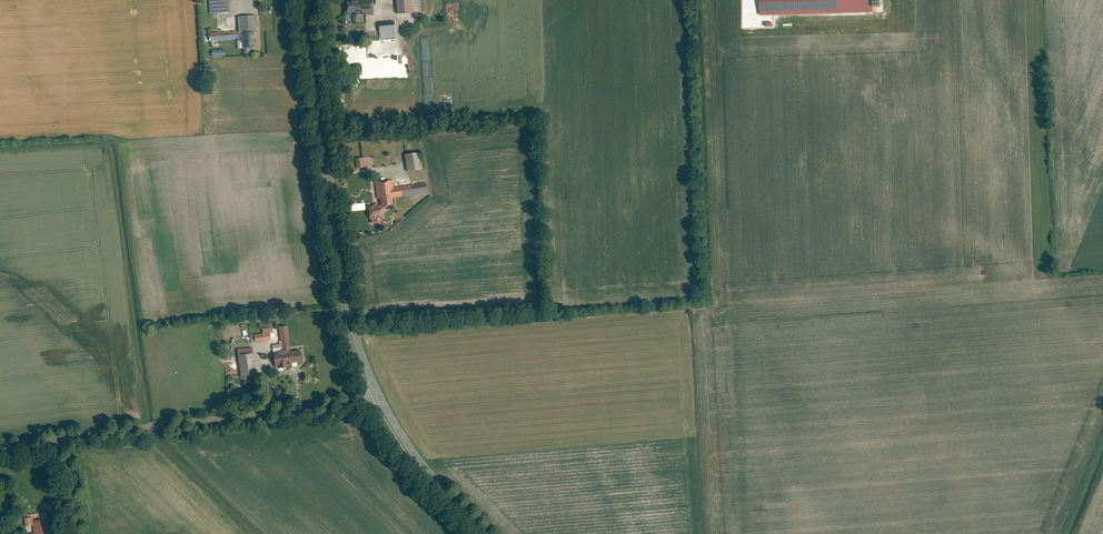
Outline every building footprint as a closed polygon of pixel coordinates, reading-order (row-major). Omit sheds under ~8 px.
[(212,14),(230,12),(229,0),(211,0),(212,14)] [(348,0),(349,13),(356,12),(357,15),(366,14),(366,13),(375,12),(374,0),(352,0),(348,0)] [(400,13),(424,11),(423,0),(399,0),(400,13)] [(760,15),(808,14),(808,9),(800,9),(800,0),(760,0),(760,15)] [(873,12),(873,6),(881,6),(880,0),(836,0),(836,8),(828,8),(829,13),(873,12)] [(259,32),(258,16),(239,17),(240,30),(241,38),(245,38),(246,53),(252,53),(252,49),(257,49),(256,32),(259,32)] [(395,21),(380,22),(381,39),(396,38),(395,21)] [(240,30),(211,33),(212,41),(241,38),(240,30)] [(421,152),(407,154),(409,171),(423,169),(421,152)] [(365,157),(357,158),(358,168),(366,167),(365,157)] [(394,179),(377,182),(379,198),(383,197),(384,205),(384,207),(395,206),(394,197),(397,197),(395,187),(394,179)] [(428,193),(427,183),(395,187),(397,197),(406,195),(406,197),(428,193)] [(370,207),(373,223),(382,222),(385,219),(384,216),(386,216),(384,207),(384,205),(379,206),(379,203),(375,204),(375,206),(370,207)] [(291,349),(288,326),(282,327),(285,350),(291,349)] [(272,340),(271,328),(264,329),(264,333),(265,341),(272,340)] [(264,333),(256,334),(257,342),(265,341),(264,333)] [(281,353),(276,354),(278,367),(280,366),(280,368),(291,367),(290,365),(294,365),(293,363),(304,362),(303,350),(294,351),(294,348),(291,349),(285,350),(285,351),(281,352),(281,353)] [(256,353),(241,355),(244,382),(259,380),(256,353)] [(236,378),(233,378),(234,375),(229,374),(227,382),(235,384),(236,378)] [(34,517),(26,518),(27,526),(35,525),(34,517)] [(48,521),(36,522),(37,533),(49,533),(48,521)]
